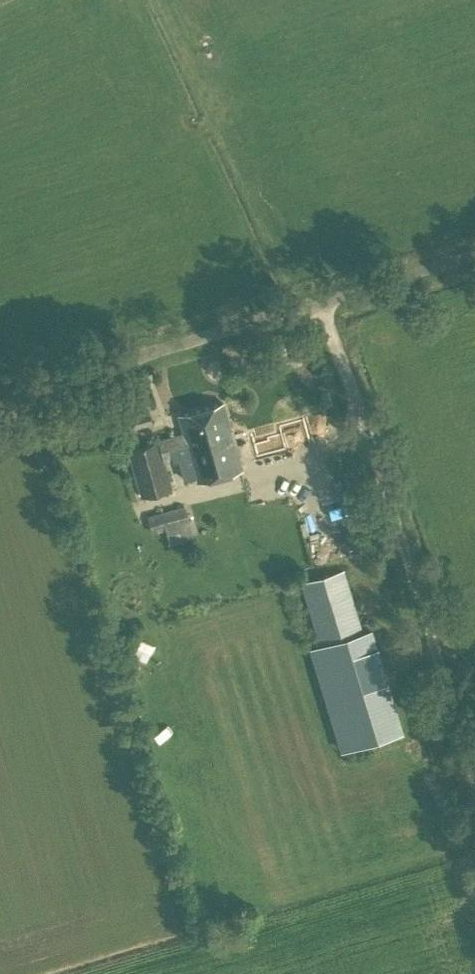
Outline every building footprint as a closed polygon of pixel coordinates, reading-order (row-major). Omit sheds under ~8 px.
[(180,416),(184,431),(158,439),(158,441),(128,450),(143,497),(171,488),(163,460),(178,456),(184,478),(196,474),(197,480),(241,468),(224,404),(180,416)] [(303,443),(295,418),(246,433),(253,458),(303,443)] [(149,552),(170,546),(169,543),(192,537),(189,523),(183,505),(148,516),(151,526),(143,528),(149,552)] [(348,734),(389,721),(344,569),(303,582),(348,734)] [(142,637),(128,640),(132,659),(146,656),(142,637)]
